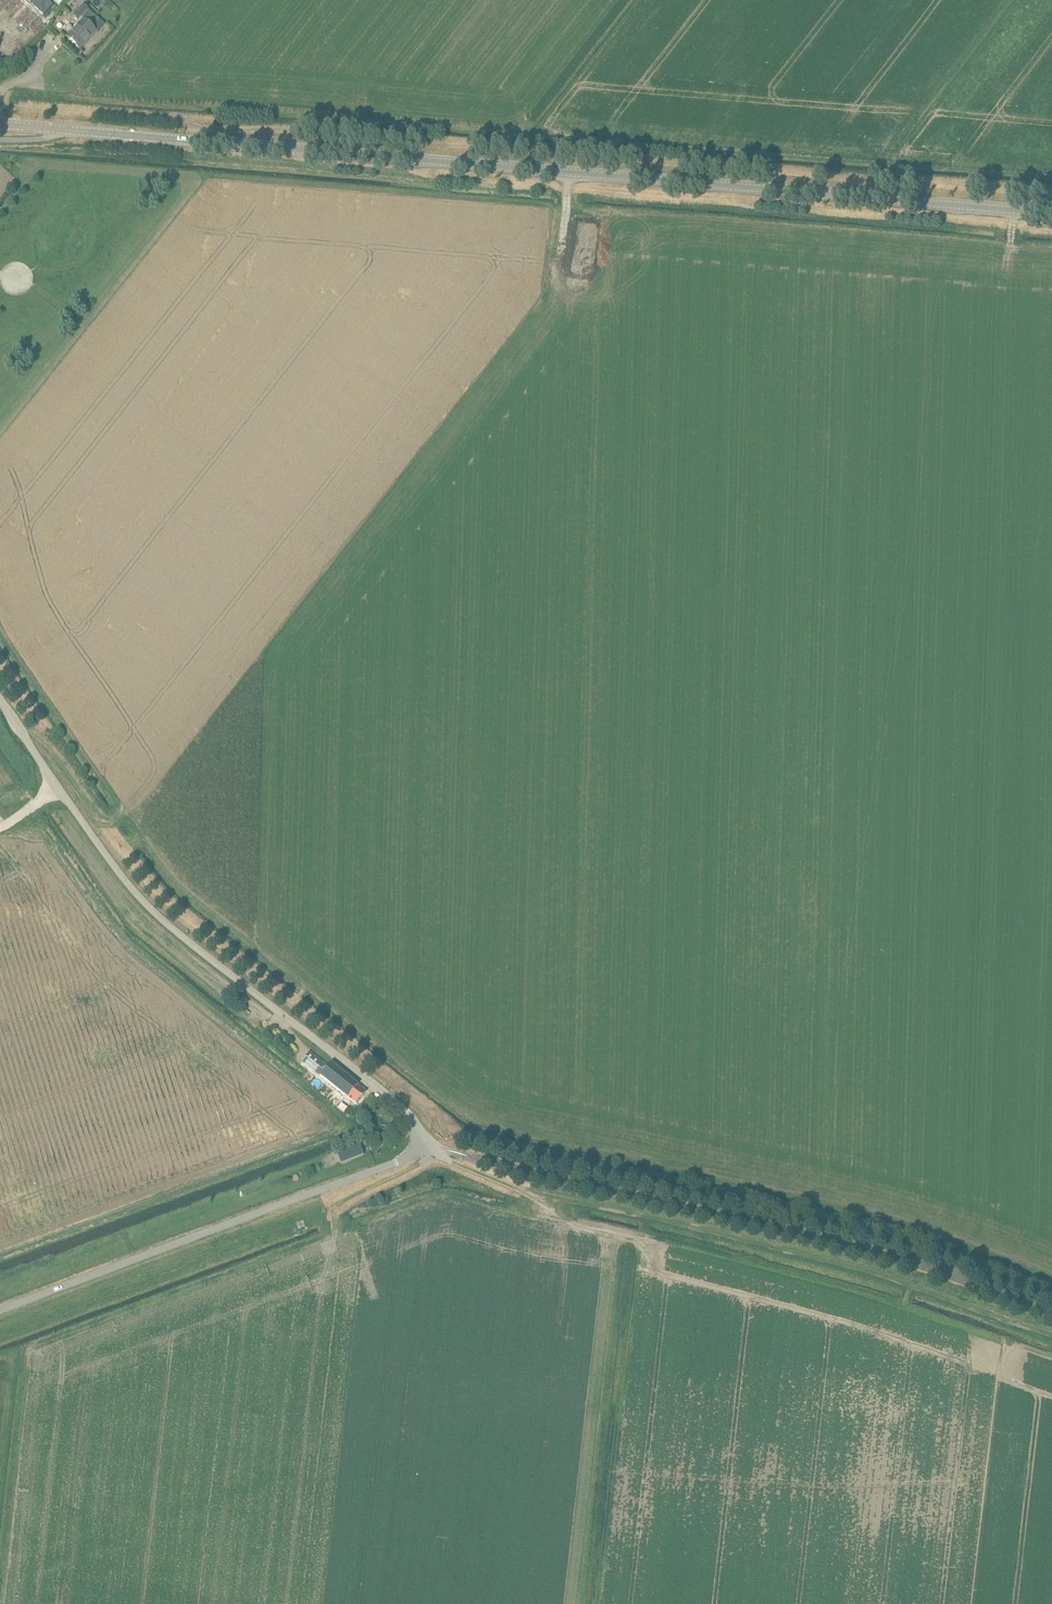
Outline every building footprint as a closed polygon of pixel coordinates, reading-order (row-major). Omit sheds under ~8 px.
[(43,16),(52,6),(46,0),(27,0),(43,16)] [(66,37),(80,50),(96,32),(81,18),(88,10),(83,5),(72,16),(79,23),(66,37)] [(356,1104),(364,1095),(367,1091),(331,1063),(328,1066),(311,1052),(302,1062),(347,1098),(348,1098),(356,1104)] [(340,1161),(341,1163),(364,1155),(360,1144),(337,1153),(337,1154),(332,1156),(335,1163),(340,1161)]
